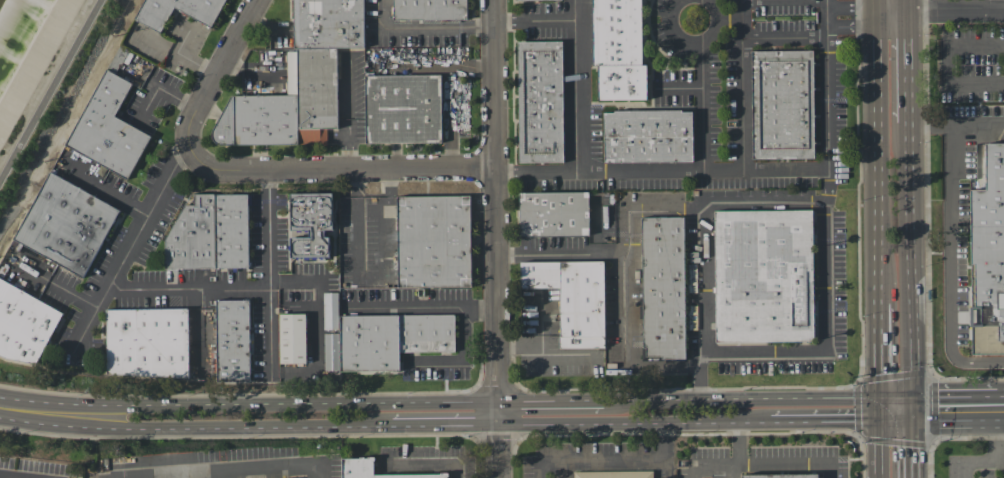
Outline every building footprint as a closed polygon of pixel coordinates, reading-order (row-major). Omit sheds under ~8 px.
[(161,32),(175,7),(211,27),(227,0),(145,0),(135,18),(161,32)] [(295,48),(294,0),(364,0),(364,47),(295,48)] [(394,20),(394,0),(467,0),(467,19),(394,20)] [(593,66),(592,0),(641,0),(642,65),(647,65),(647,100),(599,101),(598,66),(593,66)] [(518,42),(563,41),(564,161),(520,162),(518,42)] [(232,96),(288,95),(288,52),(297,51),(297,49),(337,48),(338,128),(327,128),(327,144),(224,145),(221,145),(220,144),(218,143),(216,142),(215,141),(214,140),(213,139),(213,138),(212,136),(212,134),(213,131),(214,129),(232,96)] [(752,51),(813,50),(814,157),(753,158),(752,51)] [(65,144),(127,179),(151,136),(115,116),(133,84),(107,69),(65,144)] [(366,75),(441,75),(442,142),(366,142),(366,75)] [(605,113),(615,113),(615,111),(682,110),(682,112),(693,112),(694,161),(605,162),(605,113)] [(985,143),(1003,143),(1003,354),(972,354),(970,190),(986,189),(985,143)] [(51,174),(121,213),(84,280),(14,241),(51,174)] [(520,193),(589,192),(589,234),(521,235),(520,193)] [(333,193),(333,229),(325,229),(325,237),(329,237),(330,257),(291,257),(291,237),(310,237),(310,230),(291,230),(291,193),(333,193)] [(397,196),(471,195),(471,286),(398,287),(397,196)] [(166,244),(187,208),(196,208),(195,197),(215,196),(216,271),(166,271),(166,244)] [(215,196),(249,196),(250,270),(216,271),(215,196)] [(715,211),(814,210),(815,340),(716,341),(715,211)] [(642,217),(685,217),(686,358),(662,358),(662,356),(646,356),(646,347),(644,347),(642,217)] [(522,262),(604,262),(605,347),(560,348),(560,287),(522,287),(522,262)] [(6,362),(0,359),(0,280),(64,316),(36,367),(6,362)] [(251,382),(218,381),(217,303),(251,303),(251,382)] [(108,376),(107,312),(189,311),(190,380),(108,376)] [(341,315),(454,315),(455,351),(400,352),(400,370),(341,371),(341,315)] [(281,317),(307,316),(307,366),(282,366),(281,317)] [(446,473),(446,477),(340,477),(340,457),(373,457),(373,474),(446,473)] [(652,470),(652,477),(573,477),(573,471),(652,470)]
